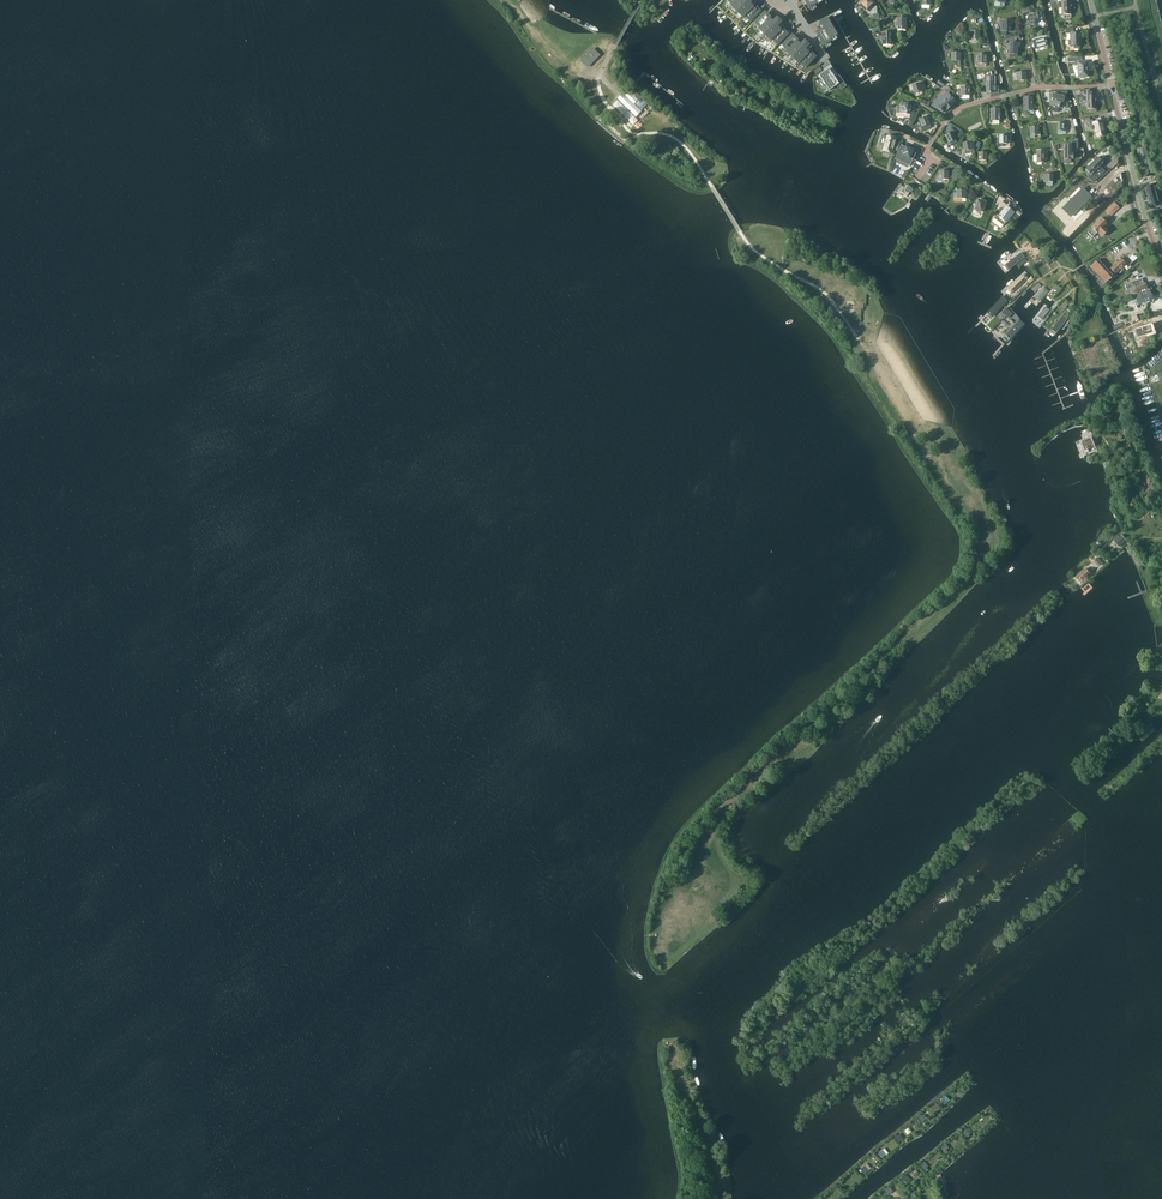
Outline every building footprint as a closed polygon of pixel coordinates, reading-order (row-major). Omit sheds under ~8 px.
[(733,5),(731,7),(737,12),(735,14),(736,14),(737,13),(743,18),(744,17),(750,22),(761,11),(755,5),(753,7),(746,0),(727,0),(733,5)] [(860,4),(867,10),(867,14),(877,14),(877,7),(873,4),(869,0),(864,0),(860,4)] [(1071,14),(1071,1),(1067,1),(1067,0),(1062,0),(1062,15),(1071,14)] [(754,23),(760,28),(759,30),(764,35),(763,37),(765,36),(771,41),(772,39),(778,45),(788,34),(782,28),(781,30),(770,19),(771,17),(765,12),(754,23)] [(1030,15),(1030,16),(1028,16),(1028,17),(1028,19),(1027,19),(1029,25),(1030,25),(1031,27),(1035,26),(1035,24),(1034,20),(1042,18),(1041,12),(1030,15)] [(897,29),(906,29),(906,18),(897,18),(897,22),(895,22),(895,26),(897,26),(897,29)] [(1003,25),(1001,25),(1001,31),(1001,36),(1006,36),(1006,31),(1010,31),(1010,23),(1012,23),(1012,20),(1010,20),(1003,20),(1003,25)] [(837,35),(832,28),(833,27),(830,21),(829,22),(829,21),(821,25),(823,28),(816,32),(824,45),(831,41),(830,39),(837,35)] [(1074,46),(1074,48),(1075,49),(1078,48),(1079,47),(1079,46),(1081,46),(1080,32),(1073,32),(1073,28),(1065,28),(1066,34),(1070,33),(1071,40),(1069,40),(1069,41),(1069,45),(1070,46),(1071,46),(1071,47),(1074,46)] [(979,39),(979,31),(971,30),(971,39),(979,39)] [(891,41),(891,33),(883,33),(883,36),(881,36),(881,41),(883,41),(883,45),(891,45),(891,41)] [(782,46),(788,51),(786,53),(792,58),(790,60),(791,60),(792,58),(798,64),(800,62),(805,68),(816,57),(810,51),(808,52),(797,42),(799,40),(793,35),(782,46)] [(1035,48),(1047,45),(1045,39),(1039,40),(1038,38),(1033,40),(1035,48)] [(1009,43),(1009,57),(1017,57),(1017,46),(1019,46),(1019,42),(1009,43)] [(595,60),(594,59),(598,54),(593,49),(587,55),(589,57),(584,63),(588,67),(595,60)] [(960,65),(960,60),(960,53),(952,53),(952,61),(950,61),(950,65),(960,65)] [(978,55),(977,60),(975,60),(975,63),(986,63),(986,60),(986,55),(978,55)] [(1079,77),(1080,77),(1081,78),(1084,78),(1084,76),(1089,76),(1088,61),(1082,61),(1082,57),(1068,57),(1068,62),(1075,62),(1075,65),(1078,65),(1079,77)] [(832,67),(819,75),(823,81),(823,82),(829,91),(838,84),(842,89),(847,86),(839,75),(838,76),(832,67)] [(1017,80),(1026,80),(1025,72),(1016,72),(1017,80)] [(992,78),(986,78),(986,81),(986,93),(990,93),(990,95),(991,95),(991,96),(999,94),(999,92),(999,86),(995,86),(995,85),(992,85),(992,81),(992,78)] [(915,93),(925,89),(922,82),(912,86),(915,93)] [(959,99),(969,98),(969,87),(960,87),(961,95),(959,95),(959,99)] [(1096,95),(1091,95),(1091,93),(1091,90),(1084,90),(1084,94),(1084,95),(1086,95),(1087,109),(1090,109),(1090,112),(1096,111),(1096,95)] [(623,94),(618,99),(625,105),(624,106),(631,113),(631,112),(636,116),(641,111),(633,104),(637,100),(630,92),(626,96),(623,94)] [(947,92),(932,105),(933,106),(940,110),(941,109),(944,112),(956,103),(947,92)] [(1051,105),(1050,111),(1058,112),(1059,107),(1062,108),(1063,103),(1063,102),(1065,96),(1053,93),(1052,98),(1053,98),(1053,101),(1052,100),(1050,105),(1051,105)] [(1024,97),(1024,111),(1028,111),(1028,113),(1034,113),(1034,108),(1032,108),(1032,97),(1024,97)] [(897,107),(896,113),(903,113),(907,114),(908,114),(910,112),(910,111),(911,106),(910,106),(909,104),(909,103),(904,103),(901,102),(900,106),(900,107),(897,107)] [(993,109),(993,110),(990,110),(990,121),(992,121),(992,124),(999,124),(999,109),(993,109)] [(931,128),(927,117),(920,119),(922,126),(920,127),(922,131),(931,128)] [(1098,138),(1104,136),(1103,131),(1104,130),(1103,124),(1102,120),(1092,122),(1092,120),(1091,121),(1090,117),(1083,119),(1084,123),(1089,121),(1090,125),(1093,124),(1093,125),(1094,125),(1098,138)] [(1067,123),(1058,123),(1058,131),(1058,134),(1065,134),(1065,131),(1065,130),(1067,130),(1067,123)] [(957,143),(952,132),(945,135),(950,146),(957,143)] [(883,145),(881,150),(891,153),(893,148),(896,138),(888,136),(887,136),(882,135),(879,144),(883,145)] [(1010,143),(1010,136),(999,136),(999,143),(998,143),(998,147),(1003,147),(1003,143),(1010,143)] [(973,149),(972,142),(962,144),(964,151),(964,153),(974,151),(973,149)] [(897,153),(895,159),(897,160),(897,159),(908,165),(908,166),(910,166),(913,160),(916,153),(913,151),(914,150),(906,146),(905,147),(901,145),(897,153)] [(1071,154),(1071,145),(1065,145),(1065,157),(1065,160),(1071,160),(1071,158),(1073,158),(1073,154),(1071,154)] [(1047,152),(1044,152),(1044,151),(1037,151),(1037,162),(1044,162),(1044,157),(1047,157),(1047,152)] [(1093,183),(1100,176),(1097,174),(1100,171),(1098,169),(1104,164),(1098,157),(1085,170),(1091,175),(1089,178),(1093,183)] [(938,179),(948,179),(948,170),(940,171),(940,175),(938,175),(938,179)] [(1044,175),(1044,182),(1046,182),(1046,185),(1052,185),(1052,182),(1053,175),(1044,175)] [(1150,186),(1145,187),(1149,206),(1154,205),(1154,206),(1155,205),(1161,203),(1155,182),(1149,183),(1150,186)] [(913,194),(916,190),(912,188),(913,187),(910,185),(909,187),(907,185),(901,192),(907,196),(908,194),(908,195),(909,194),(909,193),(910,192),(913,194)] [(955,198),(966,198),(966,189),(957,190),(957,194),(955,194),(955,198)] [(1070,217),(1090,198),(1081,189),(1062,209),(1070,217)] [(977,212),(978,212),(979,212),(980,212),(981,212),(981,211),(982,212),(985,202),(978,200),(977,201),(975,200),(974,204),(976,205),(975,209),(975,210),(976,211),(977,212)] [(1014,212),(1006,206),(998,216),(997,215),(994,219),(1003,226),(1006,223),(1014,212)] [(1098,233),(1102,237),(1103,235),(1108,231),(1104,227),(1107,224),(1101,218),(1098,221),(1091,227),(1092,228),(1088,232),(1092,237),(1097,233),(1098,233)] [(1021,254),(1003,269),(1007,273),(1025,258),(1021,254)] [(1123,257),(1110,268),(1115,274),(1119,270),(1120,271),(1123,268),(1122,267),(1128,262),(1123,257)] [(1106,282),(1113,275),(1099,259),(1091,266),(1106,282)] [(1006,291),(1012,298),(1031,281),(1025,274),(1006,291)] [(1130,289),(1132,295),(1149,290),(1148,286),(1146,287),(1145,283),(1145,284),(1144,284),(1142,279),(1125,285),(1127,290),(1130,289)] [(1009,307),(1027,327),(1048,298),(1036,283),(1033,284),(1009,307)] [(1133,307),(1136,306),(1153,300),(1151,294),(1150,294),(1149,290),(1132,295),(1134,300),(1131,301),(1133,307)] [(1004,298),(989,314),(994,318),(1009,303),(1004,298)] [(1005,308),(1001,313),(1005,316),(1006,315),(1009,312),(1005,308)] [(1036,320),(1041,324),(1051,312),(1045,308),(1036,320)] [(1057,333),(1066,321),(1061,318),(1052,330),(1057,333)] [(1009,339),(1023,326),(1017,321),(1004,334),(1009,339)] [(1139,338),(1153,333),(1150,325),(1136,329),(1139,338)] [(1085,449),(1094,446),(1092,439),(1082,442),(1085,449)] [(1120,547),(1127,540),(1122,535),(1119,537),(1118,536),(1114,539),(1115,541),(1115,542),(1120,547)] [(1084,580),(1091,574),(1086,569),(1079,575),(1084,580)] [(943,1099),(939,1102),(943,1107),(947,1103),(943,1099)] [(966,1129),(961,1132),(965,1137),(970,1134),(966,1129)] [(900,1134),(895,1137),(899,1142),(903,1139),(900,1134)] [(945,1143),(940,1147),(944,1151),(943,1152),(945,1155),(948,1152),(946,1150),(949,1148),(945,1143)] [(882,1150),(878,1154),(882,1159),(886,1155),(882,1150)] [(924,1162),(920,1165),(926,1172),(928,1170),(926,1168),(928,1166),(924,1162)] [(864,1166),(860,1169),(864,1174),(865,1174),(866,1173),(869,1171),(864,1166)] [(906,1175),(902,1179),(906,1184),(911,1180),(906,1175)]
